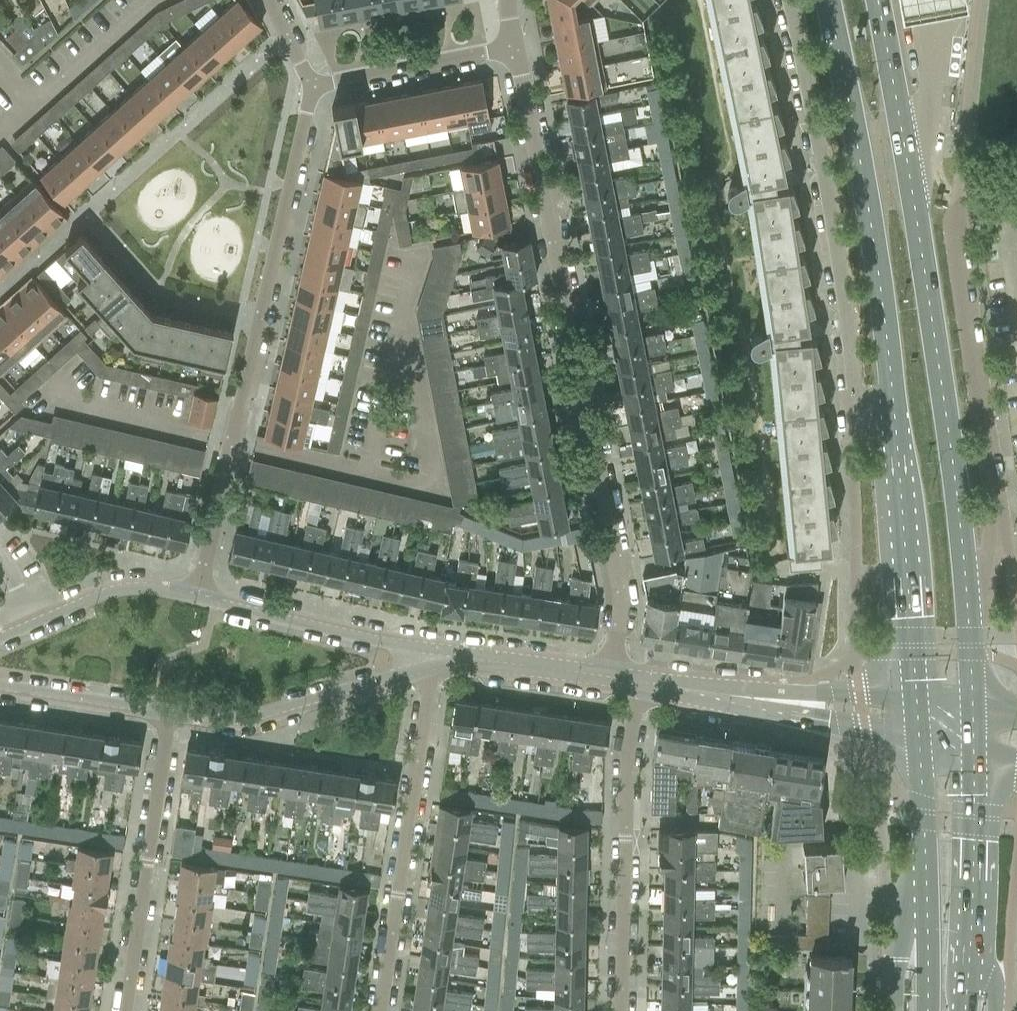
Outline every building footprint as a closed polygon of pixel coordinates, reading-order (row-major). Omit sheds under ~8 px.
[(68,6),(73,18),(92,0),(75,0),(68,6)] [(261,24),(249,0),(235,0),(218,16),(241,42),(261,24)] [(319,24),(339,20),(335,0),(314,0),(319,24)] [(339,20),(359,16),(356,0),(335,0),(339,20)] [(359,16),(380,13),(377,0),(356,0),(359,16)] [(380,13),(400,9),(398,0),(377,0),(380,13)] [(400,9),(420,5),(419,0),(398,0),(400,9)] [(551,22),(576,17),(572,0),(547,0),(551,22)] [(765,89),(764,85),(773,81),(767,67),(762,68),(758,50),(766,47),(761,33),(755,34),(752,17),(759,14),(754,0),(750,0),(748,0),(714,0),(749,176),(741,178),(743,191),(751,190),(772,326),(764,327),(766,340),(774,339),(794,544),(786,545),(787,558),(820,555),(818,544),(828,543),(826,523),(834,521),(830,506),(825,506),(823,489),(830,487),(827,472),(821,472),(819,455),(827,452),(823,437),(818,438),(816,421),(823,418),(820,403),(814,404),(812,386),(821,383),(817,368),(810,369),(809,352),(818,349),(814,334),(819,333),(817,322),(811,319),(806,319),(803,303),(811,300),(807,285),(800,286),(798,269),(806,266),(801,251),(795,252),(793,234),(801,231),(796,216),(790,217),(788,199),(796,197),(791,182),(796,181),(794,171),(787,168),(781,168),(778,153),(786,149),(781,135),(775,136),(771,119),(779,115),(774,101),(768,102),(765,89)] [(966,0),(898,0),(901,17),(967,5),(966,0)] [(172,18),(183,13),(176,6),(166,11),(172,18)] [(576,17),(551,22),(556,45),(580,40),(595,37),(591,14),(576,17)] [(223,58),(241,42),(218,16),(200,32),(223,58)] [(17,49),(13,52),(23,63),(43,45),(33,28),(33,27),(27,17),(14,28),(24,43),(17,49)] [(152,32),(161,24),(155,18),(146,26),(152,32)] [(50,19),(33,28),(43,45),(57,32),(57,31),(50,19)] [(5,36),(17,49),(24,43),(14,28),(5,36)] [(206,74),(223,58),(200,32),(182,48),(206,74)] [(134,48),(143,40),(137,34),(128,42),(134,48)] [(580,40),(556,45),(560,68),(585,64),(600,61),(595,37),(580,40)] [(188,90),(206,74),(182,48),(164,64),(188,90)] [(116,64),(125,56),(119,50),(110,58),(116,64)] [(156,54),(138,70),(147,80),(170,106),(188,90),(164,64),(156,54)] [(585,64),(560,68),(565,93),(589,88),(605,85),(600,61),(585,64)] [(98,80),(107,72),(102,66),(93,74),(98,80)] [(482,79),(459,83),(467,121),(469,133),(491,128),(489,117),(488,113),(482,79)] [(170,106),(147,80),(129,96),(152,122),(170,106)] [(80,96),(89,88),(84,82),(75,90),(80,96)] [(459,83),(438,87),(445,125),(467,121),(459,83)] [(645,89),(648,105),(660,103),(657,86),(645,89)] [(438,87),(417,92),(424,129),(445,125),(438,87)] [(567,100),(571,120),(598,115),(595,104),(618,100),(616,91),(567,100)] [(417,92),(396,96),(403,133),(424,129),(417,92)] [(134,138),(152,122),(129,96),(111,112),(134,138)] [(396,96),(374,100),(382,138),(403,133),(396,96)] [(63,112),(72,104),(66,98),(57,105),(63,112)] [(374,100),(353,104),(360,142),(382,138),(374,100)] [(660,103),(648,105),(652,123),(664,120),(663,119),(660,103)] [(331,108),(334,123),(323,172),(347,177),(340,145),(360,142),(353,104),(331,108)] [(117,154),(134,138),(111,112),(93,128),(117,154)] [(45,128),(54,120),(48,113),(39,121),(45,128)] [(571,120),(575,140),(601,135),(600,133),(623,128),(622,119),(599,123),(598,115),(571,120)] [(652,123),(642,125),(643,133),(653,131),(655,144),(668,141),(664,120),(652,123)] [(99,170),(117,154),(93,128),(75,144),(99,170)] [(576,150),(578,159),(627,149),(623,128),(600,133),(601,135),(575,140),(571,141),(573,150),(576,150)] [(30,129),(21,137),(27,144),(36,136),(30,129)] [(483,154),(495,152),(493,140),(481,142),(483,154)] [(655,144),(659,162),(671,160),(668,141),(655,144)] [(471,156),(483,154),(481,142),(469,144),(471,156)] [(81,186),(99,170),(75,144),(57,160),(81,186)] [(0,151),(0,157),(6,163),(12,158),(4,148),(0,151)] [(452,160),(465,157),(463,149),(451,151),(452,160)] [(578,159),(582,177),(609,172),(607,162),(629,157),(627,149),(578,159)] [(440,162),(452,160),(451,151),(438,154),(440,162)] [(410,168),(422,166),(421,157),(408,159),(410,168)] [(397,170),(410,168),(408,159),(396,162),(397,170)] [(501,180),(497,159),(459,166),(463,187),(501,180)] [(81,186),(57,160),(40,176),(63,202),(81,186)] [(671,160),(660,162),(663,175),(674,172),(671,160)] [(367,176),(380,174),(378,165),(366,168),(367,176)] [(357,169),(346,171),(347,177),(359,180),(357,169)] [(323,172),(318,194),(356,202),(361,181),(347,177),(323,172)] [(582,177),(585,196),(634,186),(632,175),(610,179),(609,172),(582,177)] [(403,177),(400,190),(408,191),(412,175),(403,177)] [(50,232),(66,218),(32,180),(16,194),(50,232)] [(505,203),(501,181),(501,180),(463,187),(452,190),(456,212),(468,210),(505,203)] [(676,181),(664,184),(667,199),(679,196),(676,181)] [(394,188),(386,186),(383,198),(392,200),(394,188)] [(634,186),(585,196),(589,214),(616,209),(628,206),(626,196),(636,194),(634,186)] [(34,247),(50,232),(16,194),(0,208),(0,209),(34,247)] [(318,194),(314,215),(351,223),(351,224),(362,227),(368,204),(356,202),(318,194)] [(667,199),(666,199),(668,209),(681,206),(679,196),(667,199)] [(405,206),(406,199),(397,201),(396,210),(396,211),(405,214),(405,213),(405,206)] [(468,210),(472,231),(510,224),(505,203),(468,210)] [(589,214),(592,232),(642,223),(640,212),(631,214),(629,206),(628,206),(616,209),(589,214)] [(387,223),(389,210),(381,208),(378,221),(387,223)] [(17,261),(34,247),(0,209),(0,242),(17,261)] [(656,209),(640,212),(642,221),(657,219),(656,211),(656,210),(656,209)] [(314,215),(309,236),(346,244),(351,224),(351,223),(314,215)] [(671,221),(673,236),(686,233),(683,218),(671,221)] [(409,234),(407,221),(398,223),(400,236),(409,234)] [(592,232),(596,251),(623,246),(621,235),(643,231),(642,223),(592,232)] [(382,244),(385,231),(376,229),(373,242),(382,244)] [(686,233),(673,236),(676,249),(688,247),(686,233)] [(103,259),(81,234),(55,258),(77,282),(103,259)] [(504,254),(506,263),(533,258),(529,239),(501,244),(485,235),(478,248),(492,256),(504,254)] [(309,236),(304,257),(341,265),(342,265),(346,244),(309,236)] [(1,276),(17,261),(0,242),(0,275),(1,276)] [(458,242),(434,247),(436,260),(460,255),(458,242)] [(596,251),(600,269),(649,260),(647,250),(624,254),(623,246),(596,251)] [(377,265),(380,252),(371,250),(368,263),(377,265)] [(460,255),(436,260),(430,278),(454,274),(460,255)] [(678,257),(680,272),(693,270),(690,255),(678,257)] [(304,257),(299,278),(337,286),(337,288),(348,290),(353,267),(342,265),(341,265),(304,257)] [(485,277),(487,286),(521,280),(536,277),(533,258),(506,263),(508,273),(485,277)] [(77,282),(91,298),(117,274),(103,259),(77,282)] [(600,269),(603,288),(630,282),(628,273),(650,269),(649,260),(600,269)] [(693,270),(680,272),(683,286),(695,284),(693,270)] [(372,286),(375,273),(366,271),(364,284),(372,286)] [(50,289),(56,284),(48,274),(41,280),(50,289)] [(91,298),(104,313),(130,289),(117,274),(91,298)] [(454,274),(430,278),(423,299),(447,295),(454,274)] [(33,277),(16,292),(50,330),(67,315),(33,277)] [(299,278),(295,299),(332,307),(337,288),(337,286),(299,278)] [(487,287),(469,290),(472,301),(496,297),(497,303),(524,298),(521,280),(487,286),(487,287)] [(603,288),(607,306),(656,296),(654,287),(632,291),(630,282),(603,288)] [(65,293),(56,284),(50,289),(58,299),(65,293)] [(104,313),(95,321),(98,324),(100,326),(110,337),(119,329),(118,328),(144,304),(130,289),(104,313)] [(696,289),(684,291),(686,306),(699,303),(696,289)] [(0,307),(34,345),(50,330),(16,292),(0,307)] [(367,307),(370,294),(362,293),(359,305),(367,307)] [(423,299),(419,312),(421,319),(442,315),(441,313),(447,295),(423,299)] [(607,306),(611,326),(637,321),(635,310),(658,306),(656,296),(607,306)] [(477,317),(479,326),(528,317),(524,298),(497,303),(499,312),(477,317)] [(295,299),(290,320),(327,329),(332,307),(295,299)] [(132,344),(143,346),(151,312),(144,304),(118,328),(119,329),(132,344)] [(18,359),(24,366),(40,352),(34,345),(0,307),(0,339),(18,359)] [(165,351),(164,351),(172,317),(151,312),(143,346),(140,358),(162,363),(165,351)] [(363,328),(365,316),(357,314),(354,326),(363,328)] [(442,315),(421,319),(424,337),(445,333),(442,315)] [(165,351),(184,355),(192,321),(172,317),(164,351),(165,351)] [(503,331),(505,341),(531,336),(528,317),(479,326),(480,335),(503,331)] [(691,320),(694,334),(706,332),(703,318),(691,320)] [(90,334),(97,328),(100,326),(98,324),(94,319),(84,328),(90,334)] [(290,320),(285,341),(323,349),(327,329),(290,320)] [(184,355),(203,360),(204,360),(212,326),(192,321),(184,355)] [(611,326),(615,350),(664,340),(663,332),(640,336),(637,321),(611,326)] [(203,360),(200,371),(222,376),(232,330),(212,326),(204,360),(203,360)] [(86,337),(80,330),(70,339),(76,345),(86,337)] [(445,333),(424,337),(427,355),(449,351),(445,333)] [(358,349),(361,337),(352,335),(349,347),(358,349)] [(484,354),(486,364),(535,354),(531,336),(505,341),(506,350),(484,354)] [(694,340),(696,353),(708,351),(706,338),(694,340)] [(0,339),(0,373),(1,374),(18,359),(0,339)] [(615,350),(619,368),(646,363),(644,355),(666,350),(664,340),(615,350)] [(285,341),(280,364),(317,373),(323,349),(285,341)] [(54,354),(60,360),(69,352),(63,345),(54,354)] [(93,350),(86,356),(95,366),(101,360),(93,350)] [(449,351),(427,355),(431,373),(452,369),(449,351)] [(708,351),(696,353),(699,368),(711,366),(708,351)] [(498,381),(512,378),(538,373),(535,354),(486,364),(488,373),(496,371),(498,381)] [(38,368),(44,375),(53,366),(47,360),(38,368)] [(619,368),(623,387),(672,377),(670,369),(648,373),(646,363),(619,368)] [(280,364),(275,388),(312,396),(317,373),(280,364)] [(486,364),(472,366),(474,375),(488,373),(486,364)] [(351,381),(354,368),(345,366),(342,379),(351,381)] [(118,367),(116,376),(129,379),(131,370),(118,367)] [(452,369),(431,373),(435,393),(456,389),(452,369)] [(138,372),(136,380),(149,383),(150,375),(138,372)] [(514,389),(489,394),(490,401),(542,392),(538,373),(512,378),(514,389)] [(22,382),(27,389),(37,380),(31,374),(22,382)] [(701,377),(704,390),(716,388),(713,375),(701,377)] [(156,385),(169,388),(171,379),(158,376),(156,385)] [(672,377),(623,387),(626,405),(653,400),(665,398),(664,390),(674,388),(672,377)] [(188,392),(190,383),(178,381),(176,389),(188,392)] [(275,388),(269,411),(307,420),(312,396),(275,388)] [(716,388),(704,390),(707,406),(719,403),(716,388)] [(456,389),(435,393),(438,411),(460,407),(456,389)] [(8,405),(14,399),(6,390),(0,395),(0,397),(8,405)] [(345,404),(348,392),(340,390),(337,402),(345,404)] [(188,419),(211,424),(217,397),(194,392),(188,419)] [(542,392),(490,401),(494,422),(519,417),(519,415),(546,410),(542,392)] [(626,405),(630,424),(679,414),(677,406),(655,411),(653,400),(626,405)] [(460,407),(438,411),(442,430),(463,426),(460,407)] [(521,424),(492,430),(494,440),(549,429),(546,410),(519,415),(519,417),(521,424)] [(264,436),(301,444),(309,446),(314,421),(307,420),(269,411),(264,436)] [(708,414),(711,427),(723,425),(721,412),(708,414)] [(340,428),(343,415),(334,413),(332,426),(340,428)] [(671,416),(630,424),(634,443),(654,438),(660,437),(675,434),(674,426),(681,425),(679,414),(671,416)] [(31,422),(18,418),(17,418),(8,426),(29,431),(31,422)] [(69,445),(74,424),(56,419),(51,441),(69,445)] [(43,434),(45,425),(31,422),(29,431),(43,434)] [(69,445),(88,449),(93,428),(74,424),(69,445)] [(723,425),(711,427),(714,443),(726,440),(723,425)] [(463,426),(442,430),(445,448),(467,444),(463,426)] [(106,454),(111,432),(93,428),(88,449),(106,454)] [(497,458),(526,453),(553,448),(549,429),(494,440),(497,458)] [(125,458),(130,437),(111,432),(106,454),(125,458)] [(143,462),(149,441),(130,437),(125,458),(143,462)] [(634,443),(637,461),(686,452),(685,443),(662,448),(660,437),(634,443)] [(335,452),(337,440),(329,438),(326,450),(335,452)] [(162,467),(167,445),(149,441),(143,462),(162,467)] [(3,484),(12,475),(6,468),(25,451),(18,443),(6,454),(0,460),(0,486),(3,484)] [(467,444),(445,448),(449,467),(470,462),(467,444)] [(181,471),(186,450),(167,445),(162,467),(181,471)] [(499,467),(501,477),(556,466),(553,448),(526,453),(528,462),(499,467)] [(716,452),(718,465),(730,462),(728,449),(716,452)] [(200,476),(204,454),(186,450),(181,471),(200,476)] [(637,461),(641,480),(668,474),(666,467),(689,462),(686,452),(637,461)] [(470,462),(449,467),(453,487),(474,483),(470,462)] [(730,462),(718,465),(721,480),(733,478),(730,462)] [(34,510),(44,470),(45,465),(39,463),(29,481),(27,489),(13,486),(9,490),(3,484),(0,486),(0,512),(9,504),(34,510)] [(44,470),(34,510),(53,515),(64,466),(55,463),(53,473),(45,471),(44,470)] [(250,463),(245,483),(266,488),(271,468),(251,463),(250,463)] [(53,515),(71,519),(78,493),(81,479),(71,476),(73,468),(64,466),(53,515)] [(501,477),(503,486),(531,481),(533,490),(560,485),(556,466),(501,477)] [(271,468),(266,488),(285,493),(290,472),(271,468)] [(12,475),(3,484),(9,490),(13,486),(21,478),(15,472),(12,475)] [(78,493),(71,519),(90,523),(96,497),(101,474),(92,472),(90,481),(87,495),(78,493)] [(290,472),(285,493),(303,497),(308,477),(290,472)] [(90,523),(108,528),(115,501),(104,499),(110,476),(101,474),(96,497),(90,523)] [(641,480),(645,498),(694,489),(692,481),(670,485),(668,474),(641,480)] [(308,477),(303,497),(322,502),(327,481),(308,477)] [(108,528),(127,532),(139,483),(128,481),(123,503),(115,501),(108,528)] [(327,481),(322,502),(340,506),(345,485),(327,481)] [(127,532),(146,537),(152,510),(141,508),(147,485),(139,483),(127,532)] [(474,483),(453,487),(456,503),(463,502),(478,500),(474,483)] [(345,485),(340,506),(359,510),(364,490),(345,485)] [(535,499),(506,505),(508,514),(563,504),(560,485),(533,490),(535,499)] [(724,489),(727,502),(739,500),(736,486),(724,489)] [(646,506),(643,507),(645,517),(648,516),(648,517),(675,512),(674,509),(673,504),(696,499),(694,489),(685,490),(645,498),(646,506)] [(146,537),(164,541),(176,492),(166,490),(161,512),(152,510),(146,537)] [(364,490),(359,510),(378,515),(383,494),(364,490)] [(176,492),(164,541),(183,545),(184,546),(185,545),(184,545),(189,525),(190,519),(196,497),(185,494),(176,492)] [(383,494),(378,515),(396,519),(401,498),(383,494)] [(401,498),(396,519),(414,523),(416,515),(419,502),(401,498)] [(738,500),(727,502),(730,517),(741,515),(738,500)] [(419,502),(416,515),(430,519),(433,506),(419,502)] [(480,503),(464,506),(464,508),(484,517),(488,506),(480,503)] [(252,504),(246,532),(236,530),(230,556),(229,556),(251,562),(257,535),(256,535),(263,507),(252,504)] [(563,504),(508,514),(510,523),(538,518),(540,528),(567,523),(563,504)] [(433,506),(430,519),(433,519),(431,528),(450,532),(452,523),(457,512),(458,511),(433,506)] [(488,506),(484,517),(496,522),(500,511),(488,506)] [(648,517),(652,537),(679,531),(677,522),(700,518),(698,508),(675,512),(648,517)] [(257,535),(251,562),(269,566),(278,527),(282,511),(273,509),(272,509),(271,509),(264,537),(257,535)] [(278,527),(269,566),(287,570),(294,544),(287,542),(284,542),(282,541),(289,513),(282,511),(278,527)] [(457,512),(452,523),(470,530),(475,520),(457,512)] [(742,519),(731,521),(734,536),(745,534),(742,519)] [(476,531),(489,536),(493,526),(480,520),(476,531)] [(294,544),(287,570),(306,575),(315,535),(317,525),(308,523),(306,523),(301,546),(294,544)] [(315,535),(306,575),(324,579),(330,553),(319,550),(325,527),(317,525),(315,535)] [(346,526),(345,532),(339,555),(330,553),(324,579),(342,583),(352,544),(356,529),(346,526)] [(493,526),(489,536),(499,540),(503,530),(493,526)] [(584,527),(571,529),(574,542),(586,539),(584,527)] [(352,544),(342,583),(361,588),(367,561),(361,560),(358,559),(357,559),(363,530),(356,529),(352,544)] [(574,542),(571,529),(559,531),(561,544),(574,542)] [(679,531),(652,537),(656,556),(705,546),(703,537),(681,541),(679,531)] [(536,536),(539,547),(554,545),(552,533),(536,536)] [(507,545),(520,551),(522,539),(511,534),(507,545)] [(392,537),(383,535),(376,563),(367,561),(361,588),(379,592),(392,537)] [(388,552),(379,592),(397,596),(404,570),(397,568),(395,568),(393,567),(400,539),(392,537),(389,550),(388,552)] [(522,539),(520,551),(521,551),(535,548),(533,537),(522,539)] [(404,570),(397,596),(416,600),(425,561),(425,560),(427,551),(419,549),(417,549),(412,572),(404,570)] [(686,557),(681,586),(672,644),(708,649),(721,563),(723,549),(686,557)] [(425,561),(416,600),(435,605),(437,606),(440,606),(443,581),(441,580),(439,580),(440,578),(434,577),(432,576),(431,576),(436,553),(427,551),(425,560),(425,561)] [(722,563),(708,649),(740,654),(751,580),(752,576),(750,567),(747,557),(728,554),(726,564),(722,563)] [(640,639),(672,644),(686,557),(685,557),(683,570),(677,569),(643,576),(647,597),(640,639)] [(443,581),(440,606),(441,606),(441,608),(460,611),(466,570),(468,561),(461,560),(458,560),(455,582),(445,581),(443,581)] [(483,587),(479,614),(498,617),(504,576),(506,567),(506,561),(497,560),(493,588),(483,587)] [(466,570),(460,611),(479,614),(483,587),(477,586),(476,586),(474,585),(478,563),(468,561),(466,570)] [(504,576),(498,617),(517,620),(521,592),(515,592),(513,591),(510,591),(514,568),(515,562),(506,561),(506,567),(504,576)] [(521,592),(517,620),(536,623),(542,582),(543,573),(544,567),(535,565),(530,594),(521,592)] [(542,582),(536,623),(554,626),(559,598),(552,597),(549,597),(548,597),(552,574),(553,568),(544,567),(543,573),(542,582)] [(554,626),(573,628),(581,579),(571,577),(568,600),(559,598),(554,626)] [(581,579),(573,628),(594,632),(594,631),(593,631),(597,604),(587,603),(590,580),(581,579)] [(751,580),(740,654),(774,659),(775,659),(781,623),(781,622),(783,607),(767,605),(771,583),(751,580)] [(781,622),(775,659),(806,663),(818,583),(787,584),(781,622)] [(452,726),(448,749),(458,750),(467,752),(474,702),(456,699),(452,726)] [(481,730),(489,732),(493,705),(474,702),(467,752),(477,753),(481,730)] [(495,756),(505,757),(512,708),(493,705),(489,732),(498,733),(495,756)] [(517,736),(527,737),(531,711),(512,708),(505,757),(514,759),(517,736)] [(532,761),(543,763),(550,713),(531,711),(527,737),(536,739),(532,761)] [(555,742),(565,743),(569,716),(550,713),(543,763),(552,764),(555,742)] [(569,716),(565,743),(574,745),(571,767),(580,769),(582,760),(584,746),(588,719),(569,716)] [(582,760),(580,769),(589,770),(591,762),(593,749),(593,747),(604,749),(608,722),(588,719),(584,746),(582,760)] [(0,769),(0,771),(10,773),(13,750),(22,751),(26,724),(7,721),(0,769)] [(23,751),(21,764),(29,765),(25,792),(35,794),(36,786),(37,776),(45,727),(26,724),(22,751),(23,751)] [(51,755),(60,757),(64,730),(45,727),(37,776),(48,778),(51,755)] [(652,762),(651,812),(652,812),(672,812),(675,812),(676,780),(690,782),(692,767),(697,736),(657,729),(652,762)] [(60,757),(56,779),(75,782),(82,732),(64,730),(60,757)] [(88,761),(97,762),(101,735),(82,732),(75,782),(85,783),(88,761)] [(97,762),(96,772),(105,773),(101,804),(110,805),(112,788),(120,738),(101,735),(97,762)] [(702,784),(725,787),(732,741),(697,736),(690,782),(685,812),(697,812),(702,784)] [(120,738),(112,788),(122,790),(123,783),(133,784),(140,741),(120,738)] [(719,826),(759,834),(767,781),(773,747),(732,741),(725,787),(723,798),(721,813),(721,814),(719,826)] [(773,747),(767,781),(818,789),(823,755),(773,747)] [(187,748),(182,784),(192,786),(189,800),(200,801),(203,779),(208,751),(187,748)] [(208,802),(219,804),(227,754),(208,751),(203,779),(211,780),(208,802)] [(231,783),(241,784),(245,757),(227,754),(219,804),(227,805),(231,783)] [(246,808),(256,810),(264,760),(245,757),(241,784),(250,786),(246,808)] [(268,788),(278,790),(282,763),(264,760),(256,810),(265,811),(268,788)] [(283,814),(293,815),(301,765),(282,763),(278,790),(287,791),(283,814)] [(305,794),(316,796),(320,768),(301,765),(293,815),(302,816),(305,794)] [(321,819),(331,821),(338,771),(320,768),(316,796),(324,797),(321,819)] [(343,800),(353,801),(357,774),(338,771),(331,821),(340,822),(343,800)] [(358,825),(368,826),(376,777),(357,774),(353,801),(362,803),(358,825)] [(369,817),(368,826),(377,828),(379,821),(389,822),(389,820),(391,807),(395,780),(376,777),(370,814),(369,817)] [(442,787),(441,799),(456,801),(458,789),(442,787)] [(466,791),(464,803),(478,805),(479,802),(479,800),(480,793),(466,791)] [(780,792),(773,834),(774,834),(813,831),(822,830),(821,820),(820,798),(816,797),(797,794),(797,793),(786,791),(786,792),(780,792)] [(479,802),(478,805),(493,807),(495,796),(480,793),(479,800),(479,802)] [(709,796),(707,813),(721,813),(723,798),(709,796)] [(504,797),(502,809),(504,809),(506,809),(517,811),(517,809),(517,808),(519,799),(506,797),(504,797)] [(517,809),(517,811),(531,813),(533,801),(519,799),(517,808),(517,809)] [(12,817),(10,830),(26,833),(28,820),(26,819),(29,803),(14,801),(12,817)] [(541,803),(539,815),(553,817),(555,805),(541,803)] [(497,833),(498,823),(468,818),(470,809),(440,805),(441,804),(440,804),(436,824),(497,833)] [(555,805),(553,817),(566,819),(568,807),(555,805)] [(583,821),(602,821),(602,810),(583,809),(583,821)] [(10,830),(12,817),(0,815),(0,829),(10,830)] [(517,838),(517,841),(525,843),(527,821),(519,820),(517,838)] [(35,834),(48,836),(50,823),(38,821),(35,834)] [(501,821),(500,835),(501,835),(512,836),(513,822),(503,821),(501,821)] [(556,836),(556,845),(585,845),(586,827),(559,826),(530,822),(528,831),(556,836)] [(50,823),(48,836),(64,838),(66,825),(50,823)] [(466,838),(495,842),(497,833),(436,824),(434,843),(464,848),(466,838)] [(73,840),(85,841),(87,828),(75,826),(73,840)] [(176,826),(171,854),(187,856),(191,828),(176,826)] [(87,828),(85,841),(102,844),(104,831),(87,828)] [(833,842),(858,842),(858,828),(833,828),(833,842)] [(659,830),(659,849),(714,850),(715,850),(715,831),(678,831),(659,830)] [(109,844),(124,847),(126,836),(111,833),(109,844)] [(499,849),(510,851),(510,850),(510,849),(512,836),(501,835),(500,835),(499,849)] [(731,838),(731,851),(739,851),(750,851),(751,838),(731,838)] [(3,840),(1,853),(14,855),(16,842),(3,840)] [(19,856),(19,857),(29,859),(30,859),(32,844),(21,843),(20,854),(19,856)] [(434,843),(431,862),(484,870),(485,860),(463,857),(464,848),(434,843)] [(791,946),(808,947),(828,948),(831,893),(830,893),(830,883),(844,882),(842,844),(804,846),(806,884),(808,884),(809,892),(807,892),(806,894),(808,894),(806,933),(791,932),(791,935),(764,934),(764,945),(791,946)] [(193,845),(192,857),(206,859),(208,847),(193,845)] [(527,855),(527,863),(585,864),(585,845),(556,845),(556,855),(527,855)] [(67,857),(67,862),(108,869),(111,851),(78,847),(77,858),(67,857)] [(516,847),(515,861),(526,862),(528,848),(516,847)] [(216,849),(214,860),(229,863),(229,860),(231,851),(216,849)] [(659,849),(658,869),(665,869),(715,870),(715,859),(713,859),(714,850),(659,849)] [(229,860),(229,863),(244,865),(245,853),(231,851),(229,860)] [(739,851),(738,866),(750,866),(750,851),(739,851)] [(1,853),(0,857),(0,869),(11,871),(14,855),(1,853)] [(253,854),(252,866),(266,868),(267,866),(268,857),(253,854)] [(267,866),(266,868),(281,871),(281,870),(283,859),(268,857),(267,866)] [(498,858),(496,872),(498,873),(508,874),(509,859),(498,858)] [(291,860),(289,872),(303,874),(304,872),(305,862),(291,860)] [(19,861),(17,875),(27,877),(29,863),(19,861)] [(515,861),(513,875),(525,876),(526,862),(515,861)] [(75,870),(73,884),(76,884),(105,888),(108,869),(67,862),(66,869),(75,870)] [(182,862),(179,880),(220,886),(221,880),(212,879),(214,867),(202,865),(182,862)] [(304,872),(303,874),(318,876),(320,864),(305,862),(304,872)] [(431,862),(428,881),(458,886),(458,885),(460,875),(482,879),(484,870),(431,862)] [(555,875),(555,883),(585,883),(585,864),(527,863),(527,873),(555,875)] [(328,866),(326,878),(339,879),(340,868),(328,866)] [(340,868),(339,879),(355,882),(357,870),(340,868)] [(665,869),(665,888),(691,888),(692,878),(714,878),(715,870),(665,869)] [(364,883),(379,885),(381,874),(366,872),(364,883)] [(496,872),(495,887),(506,888),(508,874),(498,873),(496,872)] [(17,875),(15,890),(25,891),(27,877),(17,875)] [(738,875),(738,889),(749,889),(749,875),(738,875)] [(275,894),(288,896),(290,879),(278,877),(275,894)] [(8,893),(10,880),(0,879),(0,892),(8,893)] [(259,879),(257,892),(270,894),(272,880),(259,879)] [(176,900),(178,901),(179,900),(208,904),(210,890),(220,891),(220,886),(179,880),(176,900)] [(432,882),(429,900),(455,904),(457,894),(480,897),(481,888),(458,885),(458,886),(428,881),(428,882),(429,881),(432,882)] [(513,883),(511,898),(523,900),(525,884),(513,883)] [(527,892),(527,901),(584,903),(585,883),(555,883),(554,893),(527,892)] [(64,900),(63,902),(103,908),(105,908),(108,889),(105,888),(76,884),(76,885),(75,887),(74,897),(74,898),(64,896),(64,899),(64,900)] [(339,886),(337,895),(309,891),(307,901),(363,909),(366,889),(339,886)] [(665,888),(664,907),(714,908),(714,897),(691,897),(691,888),(665,888)] [(749,889),(738,889),(737,904),(748,904),(749,889)] [(0,892),(0,908),(6,909),(8,893),(0,892)] [(270,894),(257,892),(256,906),(268,908),(270,894)] [(494,895),(493,910),(494,910),(504,911),(505,897),(494,895)] [(12,904),(11,911),(22,913),(24,901),(24,900),(13,898),(13,899),(12,904)] [(510,915),(522,916),(523,900),(511,898),(510,915)] [(274,899),(271,915),(283,917),(286,900),(274,899)] [(178,901),(176,917),(215,923),(215,919),(206,918),(208,904),(179,900),(178,901)] [(482,928),(484,917),(454,913),(455,904),(429,900),(426,919),(482,928)] [(60,901),(60,907),(69,908),(68,920),(100,925),(103,908),(63,902),(60,901)] [(307,901),(306,910),(321,912),(319,922),(333,924),(361,928),(363,909),(307,901)] [(554,912),(554,921),(584,922),(584,903),(527,901),(526,911),(554,912)] [(664,907),(664,926),(691,927),(691,917),(714,917),(714,908),(664,907)] [(493,910),(491,927),(492,927),(502,929),(504,911),(494,910),(493,910)] [(737,910),(737,928),(749,928),(750,910),(737,910)] [(11,911),(9,928),(20,930),(22,913),(11,911)] [(254,914),(251,929),(264,931),(266,916),(254,914)] [(271,915),(269,930),(281,931),(283,917),(271,915)] [(176,917),(173,937),(203,942),(205,929),(214,930),(215,923),(176,917)] [(451,932),(481,936),(482,928),(426,919),(423,938),(450,942),(451,932)] [(56,933),(56,937),(97,943),(100,925),(68,920),(65,934),(56,933)] [(526,931),(526,939),(583,941),(584,922),(554,921),(554,931),(526,931)] [(309,930),(308,940),(316,941),(358,947),(361,928),(333,924),(319,922),(318,931),(309,930)] [(520,938),(521,924),(509,923),(508,936),(520,938)] [(691,927),(664,926),(663,945),(713,946),(713,936),(691,935),(691,927)] [(737,928),(737,940),(749,940),(749,928),(737,928)] [(264,931),(251,929),(249,943),(262,945),(264,931)] [(490,935),(489,948),(490,948),(500,949),(501,936),(492,935),(490,935)] [(7,936),(5,948),(16,950),(18,938),(8,936),(7,936)] [(518,953),(520,938),(508,936),(506,952),(518,953)] [(64,947),(62,957),(95,962),(97,943),(56,937),(54,945),(64,947)] [(171,937),(168,956),(209,962),(210,956),(201,955),(203,942),(173,937),(171,937)] [(267,938),(265,952),(266,953),(277,954),(280,939),(267,938)] [(423,938),(420,957),(477,965),(478,955),(471,954),(462,953),(463,944),(450,942),(423,938)] [(554,950),(553,959),(583,960),(583,941),(526,939),(525,950),(554,950)] [(308,940),(306,948),(315,950),(315,952),(314,960),(327,962),(355,966),(358,947),(316,941),(308,940)] [(663,946),(663,964),(690,965),(702,965),(713,965),(713,955),(713,951),(713,947),(713,946),(663,945),(663,946)] [(3,962),(3,965),(14,967),(16,950),(5,948),(4,960),(3,962)] [(489,948),(488,960),(489,960),(499,961),(500,949),(490,948),(489,948)] [(736,949),(736,967),(750,967),(750,949),(736,949)] [(248,952),(245,967),(258,969),(260,954),(248,952)] [(277,954),(265,952),(263,965),(275,967),(277,954)] [(807,1010),(848,1010),(851,955),(846,955),(846,953),(840,953),(839,955),(810,953),(807,1010)] [(168,956),(165,974),(197,979),(199,966),(208,967),(209,962),(168,956)] [(48,957),(45,975),(50,975),(92,982),(95,962),(62,957),(62,959),(48,957)] [(446,969),(475,974),(477,965),(420,957),(418,976),(444,980),(446,969)] [(525,968),(525,977),(582,979),(583,960),(553,959),(553,969),(525,968)] [(505,960),(504,974),(516,975),(517,961),(507,960),(506,960),(505,960)] [(304,967),(302,977),(352,985),(355,966),(327,962),(326,970),(304,967)] [(663,964),(662,983),(719,984),(719,973),(713,973),(702,973),(702,965),(690,965),(663,964)] [(258,969),(245,967),(243,982),(256,983),(258,969)] [(750,967),(736,967),(736,979),(750,979),(750,967)] [(487,968),(485,986),(486,986),(496,987),(498,970),(488,968),(487,968)] [(0,984),(0,987),(10,989),(12,976),(1,974),(0,984)] [(165,974),(162,993),(203,1000),(204,994),(195,992),(197,979),(165,974)] [(504,974),(502,989),(514,991),(516,975),(504,974)] [(58,983),(56,996),(89,1001),(92,982),(50,975),(49,982),(58,983)] [(262,976),(260,990),(271,992),(273,977),(264,976),(263,976),(262,976)] [(473,992),(466,991),(443,988),(444,980),(418,976),(415,994),(471,1003),(473,992)] [(323,989),(322,1000),(349,1004),(352,985),(302,977),(301,986),(323,989)] [(553,988),(552,997),(582,998),(582,979),(525,977),(525,987),(553,988)] [(712,993),(719,993),(719,984),(662,983),(662,1002),(689,1002),(690,993),(712,993)] [(485,986),(484,998),(495,999),(496,987),(486,986),(485,986)] [(8,1004),(8,1003),(10,989),(0,987),(0,1003),(8,1004)] [(735,988),(735,1006),(749,1006),(749,988),(735,988)] [(243,990),(241,1005),(253,1007),(255,992),(243,990)] [(260,990),(258,1005),(269,1007),(271,992),(260,990)] [(160,1010),(192,1010),(193,1003),(202,1005),(203,1000),(162,993),(160,1010)] [(471,1003),(415,994),(412,1010),(439,1010),(440,1007),(469,1010),(470,1010),(471,1003)] [(44,1010),(87,1010),(89,1001),(56,996),(54,1009),(45,1008),(44,1010)] [(500,1010),(512,1010),(513,998),(503,997),(502,997),(501,997),(500,1010)] [(524,1010),(582,1010),(582,998),(552,997),(552,1007),(524,1007),(524,1010)] [(297,1010),(348,1010),(349,1004),(322,1000),(320,1008),(298,1005),(297,1010)] [(662,1010),(707,1010),(707,1003),(689,1002),(662,1002),(662,1004),(662,1010)]
